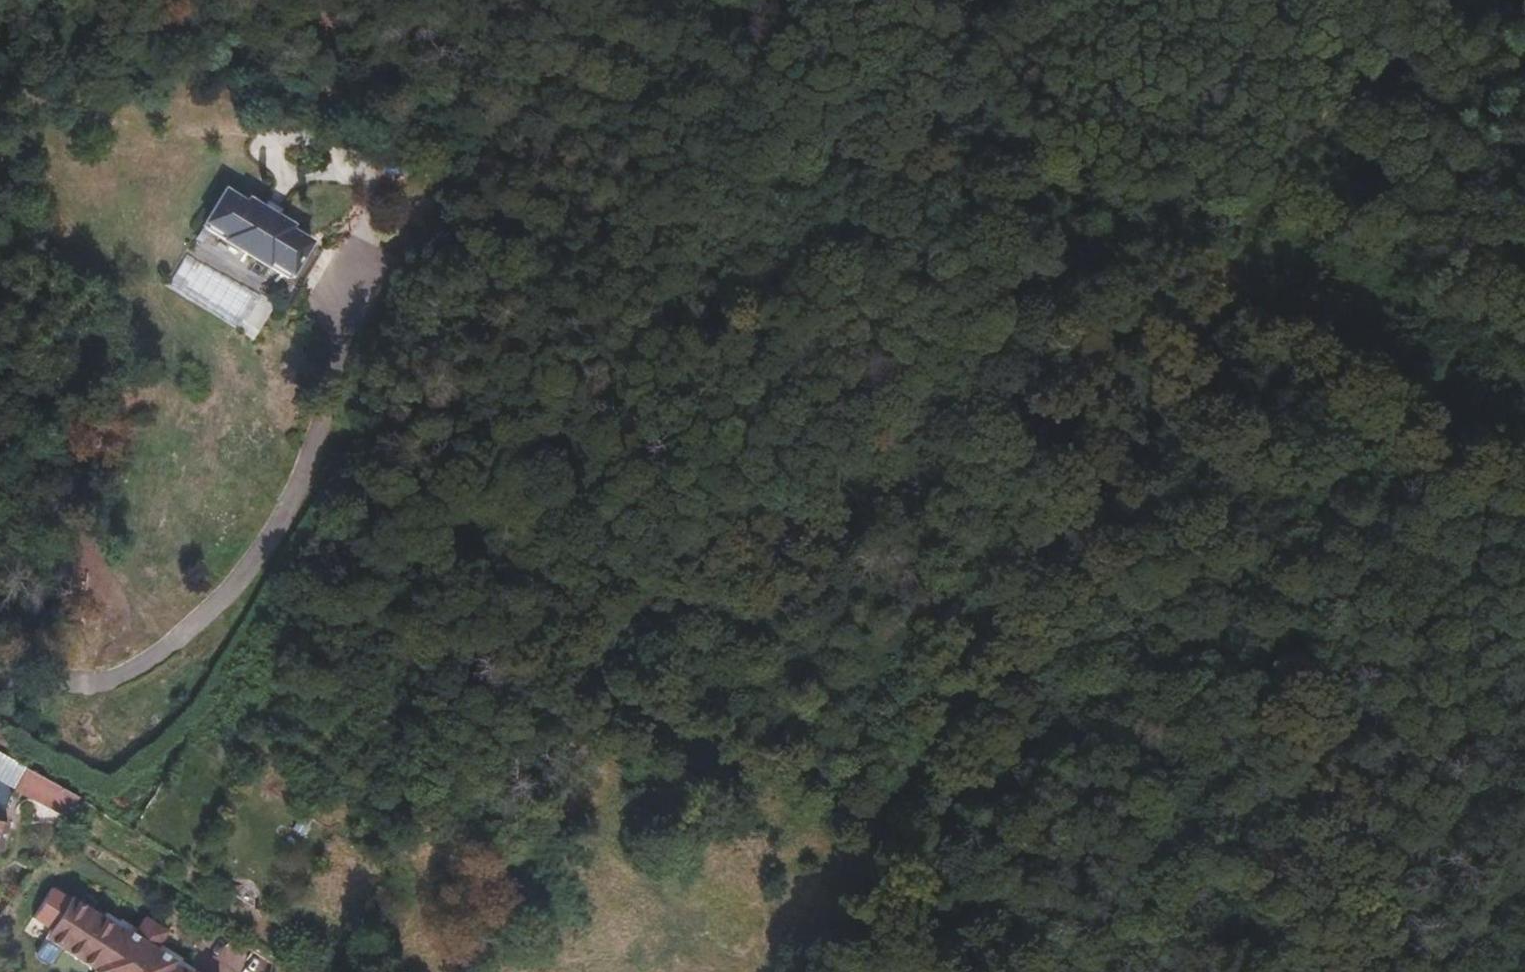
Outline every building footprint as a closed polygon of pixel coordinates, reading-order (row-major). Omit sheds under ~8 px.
[(244,202),(223,189),(200,227),(285,278),(308,241),(286,228),(289,224),(275,216),(260,207),(246,198),(244,202)] [(279,209),(264,201),(260,207),(275,216),(279,209)] [(0,758),(0,808),(23,772),(0,758)] [(23,772),(13,787),(64,819),(76,802),(23,772)] [(6,834),(9,823),(0,819),(0,833),(6,834)] [(47,934),(48,935),(64,945),(61,951),(95,971),(187,971),(172,963),(173,961),(154,949),(133,936),(122,929),(121,931),(69,899),(47,934)] [(165,932),(144,919),(133,936),(154,949),(165,932)] [(64,945),(48,935),(35,955),(36,960),(47,967),(52,966),(61,951),(64,945)]
